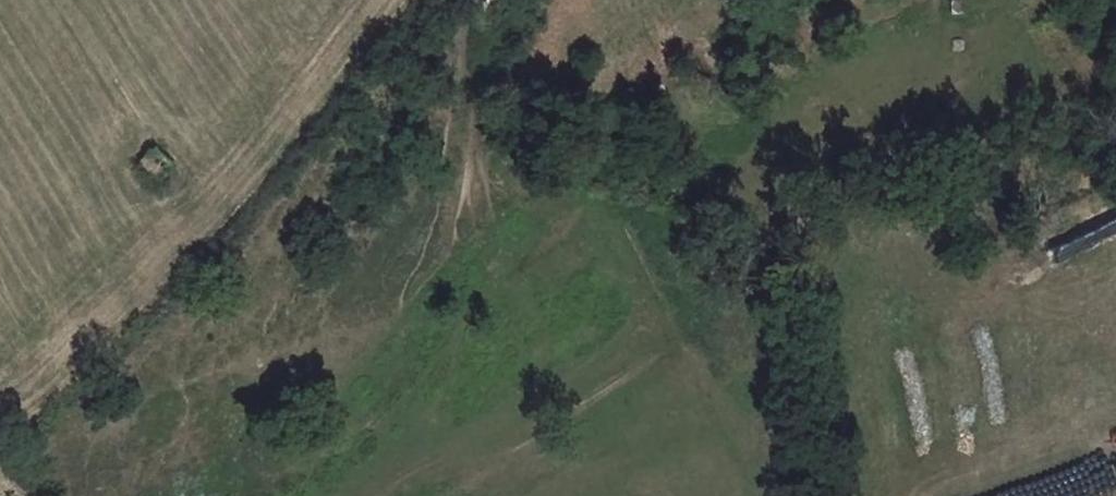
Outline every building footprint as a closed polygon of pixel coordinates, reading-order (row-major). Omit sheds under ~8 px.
[(459,5),(486,11),(488,0),(460,0),(459,5)] [(139,164),(156,182),(172,166),(155,149),(139,164)]
